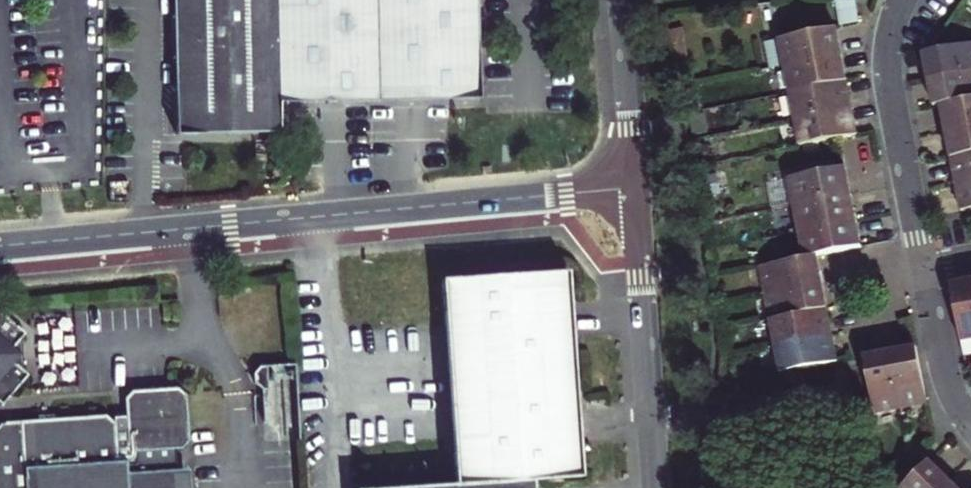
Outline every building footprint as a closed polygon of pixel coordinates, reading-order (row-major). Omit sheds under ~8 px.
[(177,71),(172,72),(173,138),(212,137),(212,131),(226,131),(226,137),(259,136),(259,130),(279,130),(279,101),(449,97),(449,102),(485,101),(484,74),(483,36),(477,36),(476,0),(175,0),(177,71)] [(837,27),(765,41),(770,69),(784,65),(843,54),(837,27)] [(907,56),(912,82),(970,71),(970,43),(907,56)] [(848,81),(843,54),(784,65),(789,92),(848,81)] [(912,82),(917,108),(970,98),(970,71),(912,82)] [(853,108),(848,81),(789,92),(795,120),(853,108)] [(917,108),(922,136),(970,126),(970,98),(917,108)] [(858,133),(853,108),(795,120),(800,144),(858,133)] [(922,136),(927,162),(970,154),(970,126),(922,136)] [(927,162),(932,188),(970,181),(970,154),(927,162)] [(846,165),(788,177),(794,204),(852,192),(846,165)] [(932,188),(937,215),(970,208),(970,181),(932,188)] [(857,219),(852,192),(794,204),(799,230),(857,219)] [(863,246),(857,219),(799,230),(804,257),(818,255),(863,246)] [(823,280),(818,255),(804,257),(759,266),(764,292),(823,280)] [(439,276),(454,480),(357,487),(536,487),(535,471),(581,467),(567,267),(439,276)] [(949,283),(963,354),(970,352),(970,279),(949,283)] [(828,307),(823,280),(764,292),(769,318),(828,307)] [(833,332),(828,307),(769,318),(774,345),(833,332)] [(3,405),(30,376),(26,372),(25,339),(29,334),(0,309),(0,402),(3,405)] [(838,359),(833,332),(774,345),(784,391),(806,386),(802,367),(838,359)] [(915,344),(890,349),(902,406),(927,401),(915,344)] [(890,349),(862,354),(872,412),(902,406),(890,349)] [(296,369),(295,365),(258,367),(252,374),(254,387),(261,392),(267,392),(265,370),(296,369)] [(195,466),(130,471),(130,465),(136,465),(135,451),(183,447),(189,440),(185,390),(179,386),(134,388),(126,398),(127,428),(115,428),(115,422),(106,416),(51,417),(51,414),(32,414),(33,422),(1,423),(0,425),(0,487),(197,487),(195,466)] [(929,458),(900,487),(940,487),(950,479),(929,458)] [(950,479),(940,487),(959,487),(950,479)]
